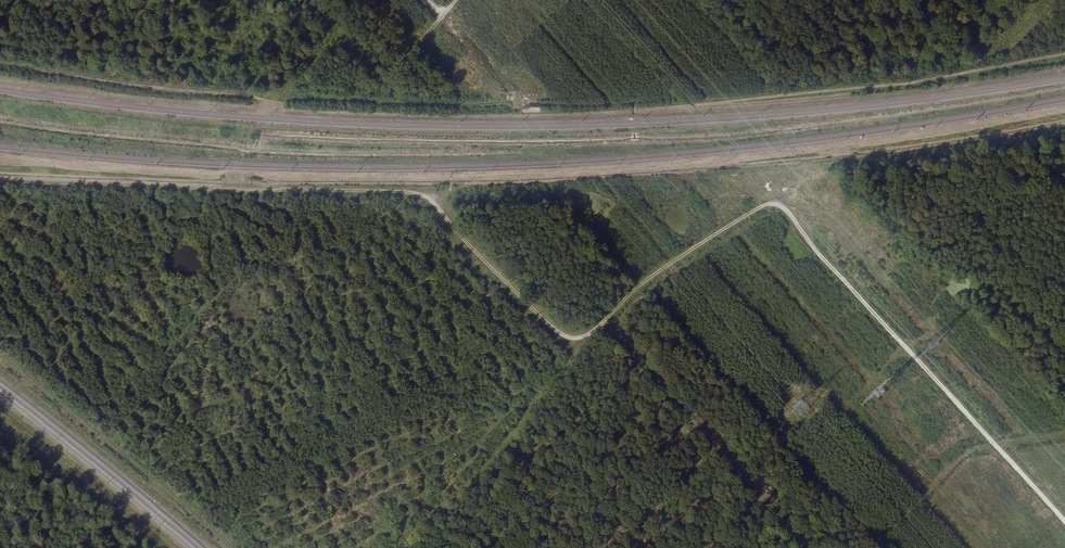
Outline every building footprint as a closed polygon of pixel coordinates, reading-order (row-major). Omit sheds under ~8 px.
[(801,398),(793,407),(802,417),(811,408),(801,398)]
